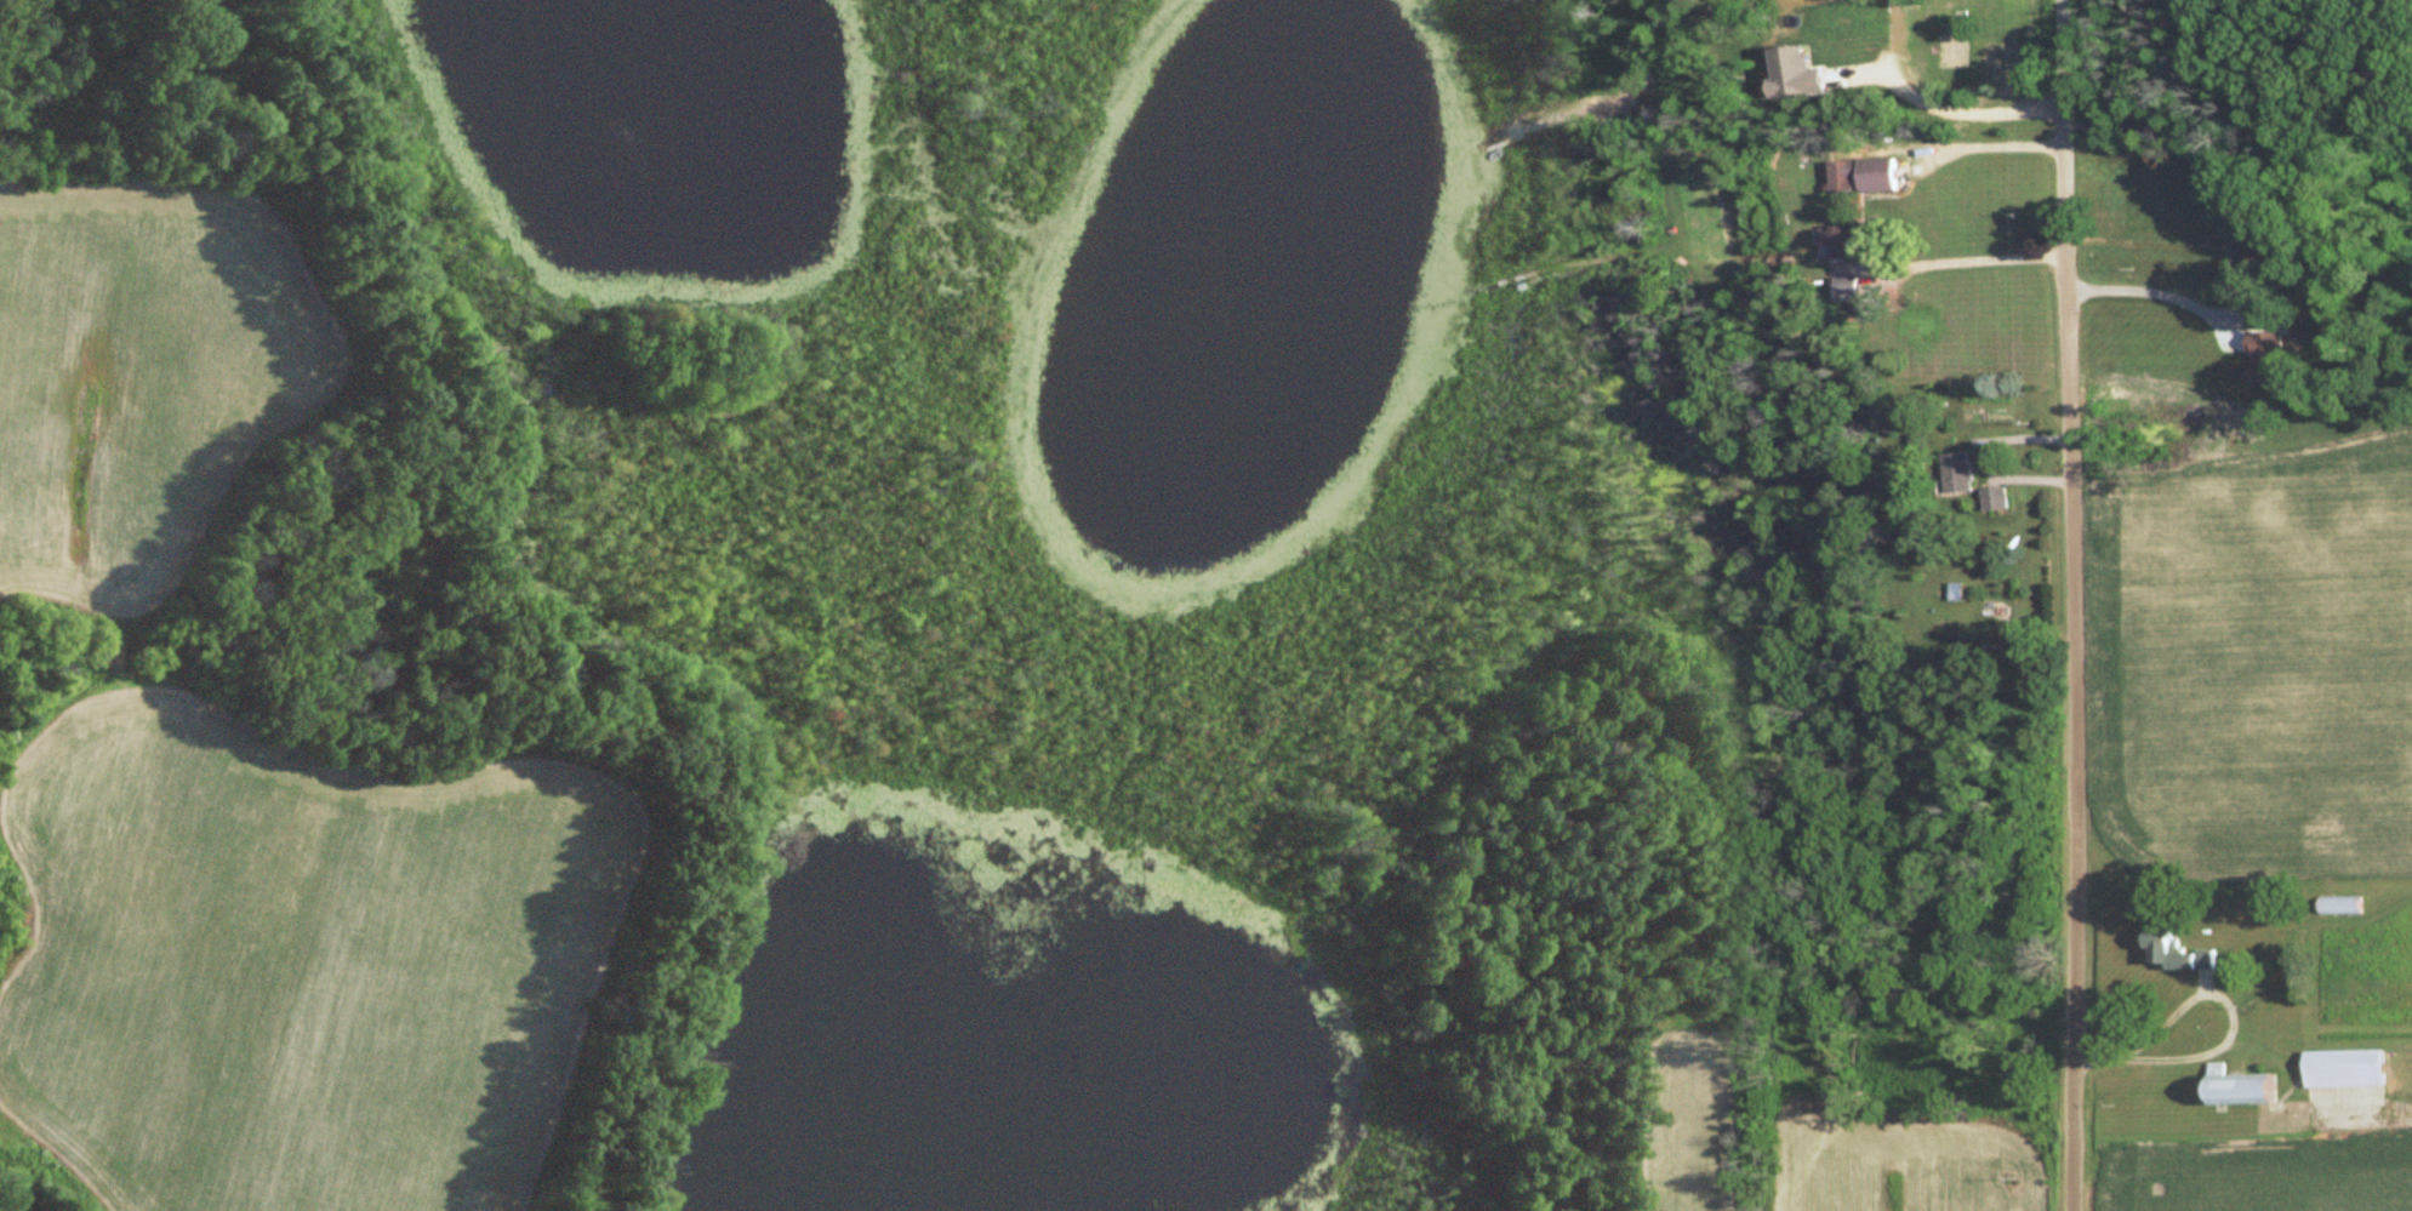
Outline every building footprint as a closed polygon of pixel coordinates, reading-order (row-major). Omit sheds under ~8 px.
[(1860,161),(1860,194),(1895,194),(1895,161),(1860,161)] [(1855,195),(1855,164),(1830,164),(1830,195),(1855,195)] [(1857,229),(1822,229),(1822,249),(1833,249),(1833,263),(1857,263),(1857,229)] [(1837,304),(1860,304),(1860,280),(1837,280),(1837,304)] [(2248,383),(2283,383),(2283,334),(2248,334),(2248,383)] [(1970,455),(1942,458),(1947,497),(1975,494),(1970,455)] [(2007,513),(2006,491),(1983,492),(1984,514),(2007,513)] [(2361,899),(2319,899),(2319,915),(2361,915),(2361,899)] [(2215,973),(2216,954),(2176,954),(2176,933),(2147,933),(2147,953),(2153,954),(2153,972),(2215,973)] [(2306,1089),(2383,1088),(2383,1051),(2306,1053),(2306,1089)] [(2276,1106),(2276,1075),(2210,1075),(2210,1106),(2276,1106)]
